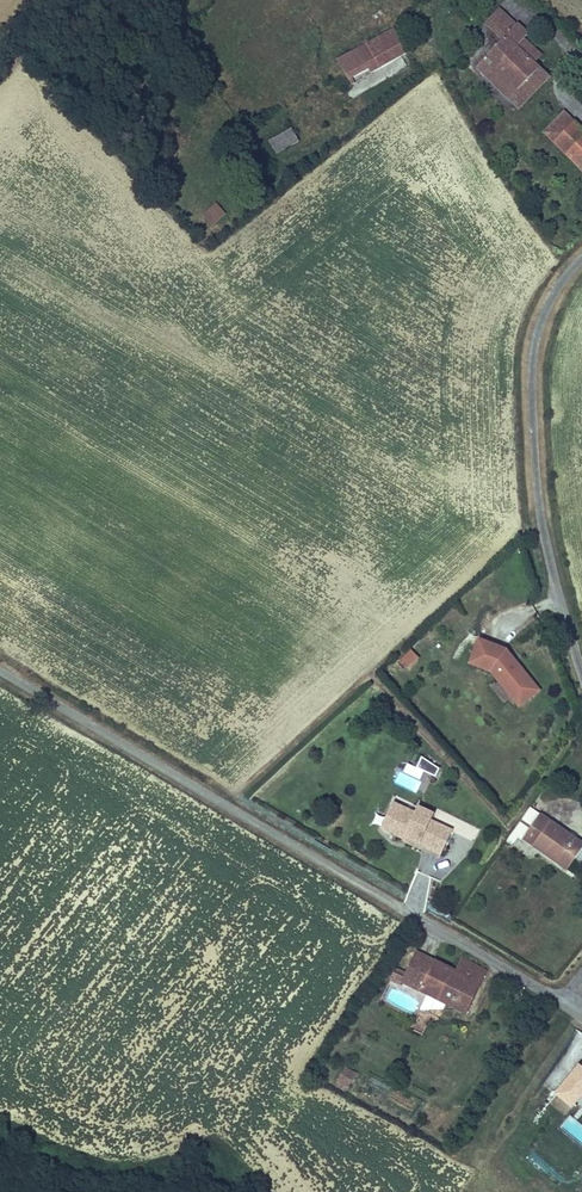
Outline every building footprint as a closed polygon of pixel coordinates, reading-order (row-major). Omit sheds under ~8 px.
[(537,61),(542,57),(498,15),(487,27),(505,44),(479,71),(511,102),(539,73),(532,66),(517,51),(521,46),(537,61)] [(367,67),(392,53),(396,60),(405,56),(394,35),(339,63),(348,80),(369,69),(367,67)] [(532,66),(537,61),(521,46),(517,51),(532,66)] [(371,74),(396,60),(392,53),(367,67),(369,69),(371,74)] [(511,102),(520,110),(548,81),(539,73),(511,102)] [(546,135),(554,143),(574,123),(566,114),(546,135)] [(574,123),(554,143),(581,170),(581,130),(574,123)] [(277,154),(299,141),(292,130),(271,142),(277,154)] [(224,216),(217,206),(205,215),(213,225),(224,216)] [(532,682),(505,647),(477,637),(467,662),(491,672),(512,698),(532,682)] [(407,668),(418,657),(411,650),(400,660),(407,668)] [(518,706),(538,689),(532,682),(512,698),(518,706)] [(434,779),(439,769),(420,759),(415,769),(434,779)] [(451,829),(430,819),(433,813),(421,807),(418,814),(392,802),(385,816),(396,820),(390,831),(402,837),(404,834),(419,841),(424,831),(446,841),(451,829)] [(574,838),(539,814),(524,836),(569,867),(575,858),(581,863),(581,843),(574,838)] [(380,826),(390,831),(396,820),(385,816),(380,826)] [(441,851),(446,841),(424,831),(419,841),(441,851)] [(402,837),(402,838),(439,856),(441,851),(419,841),(404,834),(402,837)] [(447,1003),(467,1012),(487,969),(461,957),(454,971),(412,952),(403,972),(421,981),(417,989),(427,994),(447,1003)] [(399,981),(417,989),(421,981),(403,972),(399,981)] [(420,1008),(443,1009),(447,1003),(427,994),(420,1008)] [(578,1063),(554,1092),(572,1107),(581,1095),(581,1066),(578,1063)] [(345,1066),(336,1082),(347,1088),(356,1072),(345,1066)] [(567,1118),(561,1129),(581,1142),(581,1127),(567,1118)]
